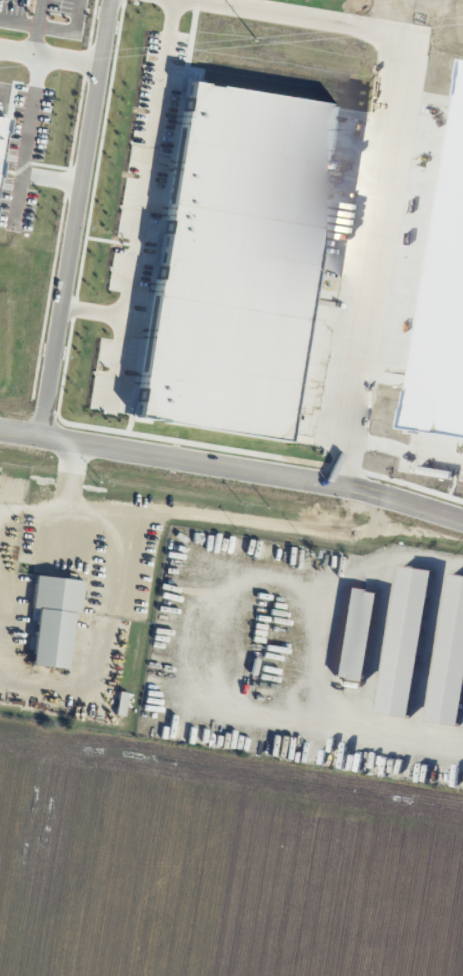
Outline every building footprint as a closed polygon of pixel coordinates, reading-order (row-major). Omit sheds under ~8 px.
[(134,415),(277,440),(334,104),(187,82),(134,415)] [(422,375),(425,357),(407,355),(404,373),(422,375)] [(459,456),(462,437),(462,412),(450,410),(441,453),(459,456)] [(378,712),(411,717),(433,569),(400,564),(378,712)] [(461,725),(462,712),(462,575),(450,573),(427,720),(461,725)] [(29,663),(65,668),(72,612),(78,613),(82,580),(34,574),(29,620),(34,621),(29,663)] [(331,676),(364,681),(378,593),(345,587),(331,676)] [(114,714),(124,716),(128,692),(118,691),(114,714)]
